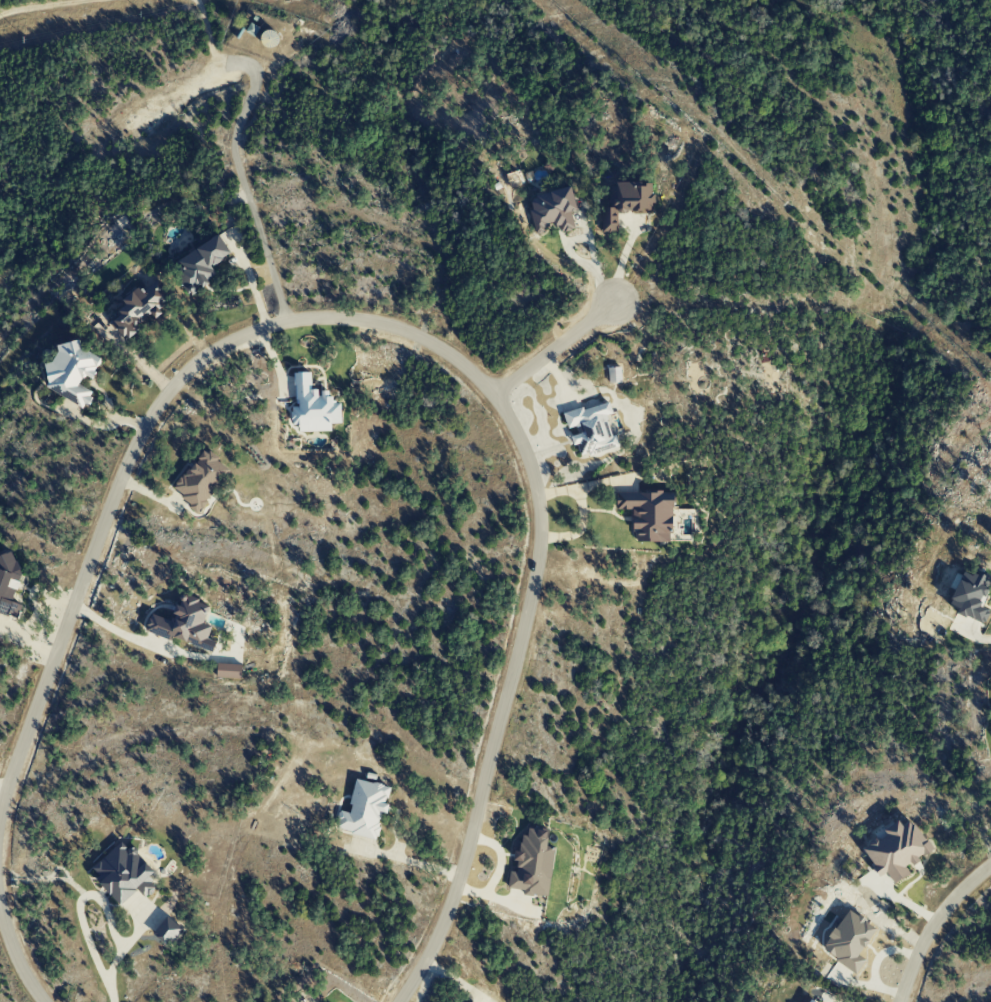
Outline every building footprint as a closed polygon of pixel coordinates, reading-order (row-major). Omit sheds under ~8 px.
[(601,232),(617,231),(616,210),(653,210),(652,182),(608,183),(608,207),(600,207),(601,232)] [(577,211),(570,186),(526,198),(535,231),(558,225),(560,232),(575,228),(571,212),(577,211)] [(231,253),(220,234),(170,263),(187,293),(217,276),(211,265),(231,253)] [(122,299),(126,304),(118,311),(120,314),(110,322),(123,340),(136,331),(132,327),(151,313),(152,315),(172,300),(157,279),(143,290),(140,285),(122,299)] [(45,386),(79,406),(88,404),(91,399),(89,390),(78,384),(84,374),(95,381),(93,370),(101,358),(81,346),(79,339),(56,344),(58,351),(51,362),(44,363),(48,381),(45,386)] [(607,367),(608,382),(621,382),(620,367),(607,367)] [(311,389),(310,371),(295,372),(296,406),(291,406),(291,424),(298,424),(299,431),(330,430),(330,423),(340,423),(340,403),(330,403),(330,389),(311,389)] [(563,414),(567,428),(575,425),(577,433),(572,435),(579,457),(618,445),(615,434),(611,436),(605,415),(612,413),(608,400),(563,414)] [(230,467),(203,448),(172,490),(198,510),(230,467)] [(671,541),(672,492),(616,491),(615,508),(633,509),(632,541),(671,541)] [(24,564),(11,560),(11,558),(0,554),(0,614),(17,620),(22,604),(12,601),(24,564)] [(983,624),(990,610),(979,605),(990,579),(973,571),(971,575),(962,571),(948,603),(958,607),(955,612),(983,624)] [(212,650),(215,641),(206,638),(211,625),(202,622),(209,603),(181,594),(172,620),(150,613),(144,631),(168,638),(168,637),(212,650)] [(241,664),(217,663),(216,678),(240,679),(241,664)] [(334,828),(375,839),(382,812),(386,813),(388,804),(385,803),(389,787),(356,778),(347,812),(340,810),(334,828)] [(931,852),(913,819),(901,826),(900,824),(861,845),(878,876),(886,872),(892,882),(909,873),(905,866),(931,852)] [(548,896),(554,846),(546,845),(548,829),(527,827),(526,836),(519,835),(514,871),(509,870),(506,887),(523,890),(522,893),(548,896)] [(121,905),(138,889),(145,896),(156,886),(147,877),(153,872),(123,839),(89,869),(121,905)] [(875,926),(845,908),(820,952),(857,972),(865,958),(859,955),(875,926)] [(167,945),(181,927),(166,915),(152,933),(167,945)]
